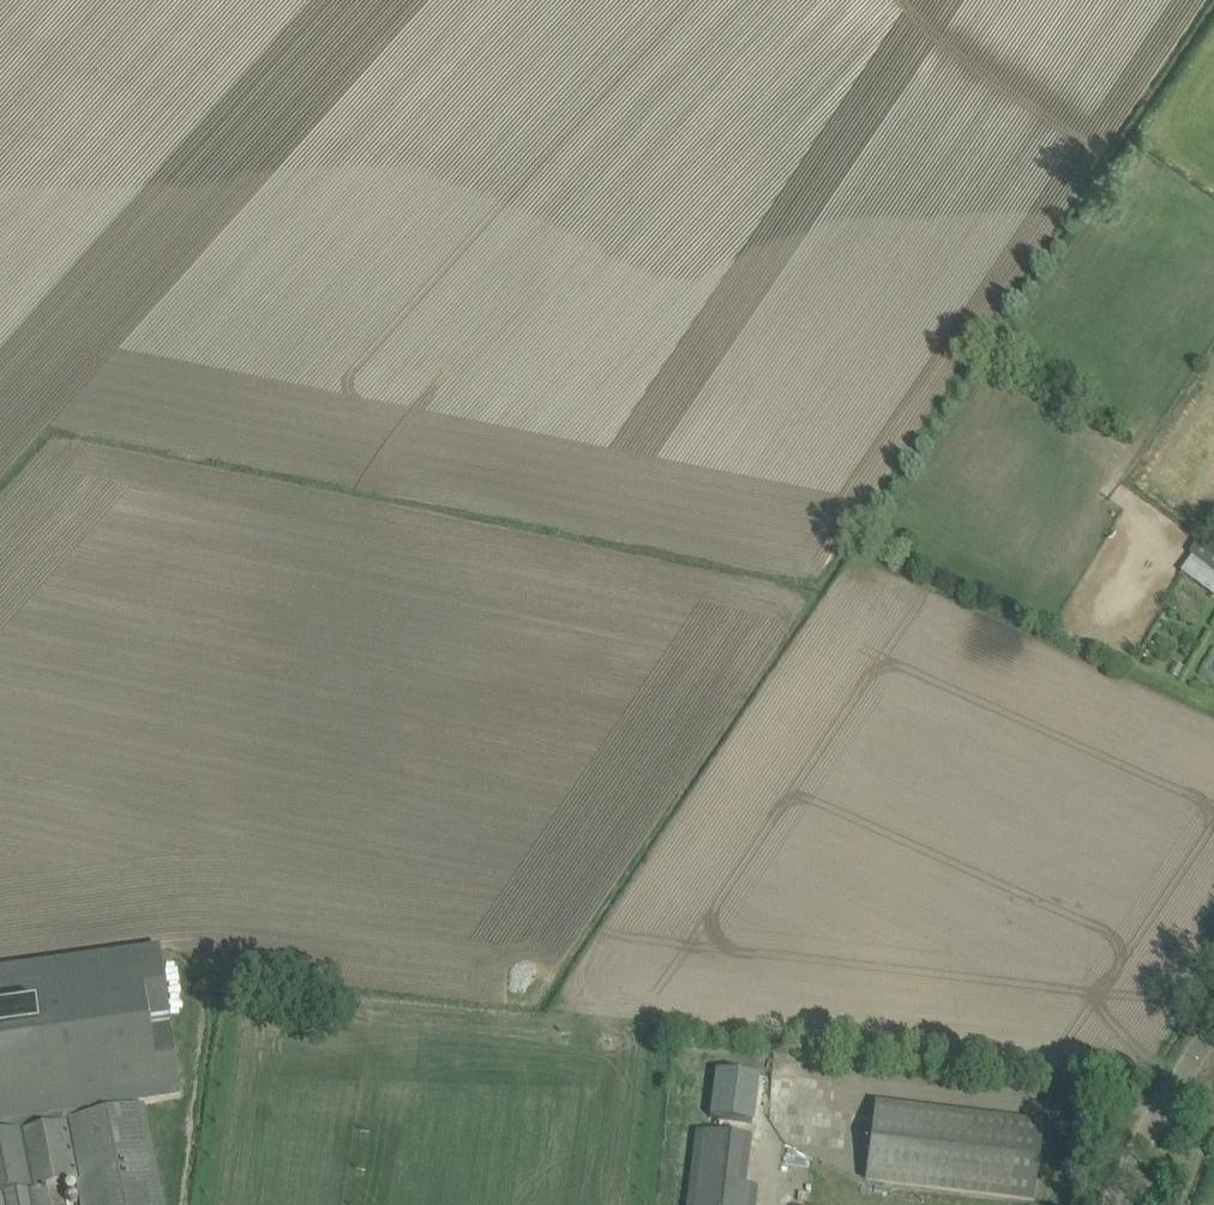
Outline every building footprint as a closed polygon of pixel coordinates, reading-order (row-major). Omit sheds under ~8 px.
[(1184,570),(1213,593),(1213,551),(1204,543),(1184,570)] [(181,1097),(163,968),(160,946),(0,968),(0,1123),(181,1097)] [(705,1116),(764,1119),(767,1068),(707,1065),(705,1116)] [(775,1078),(776,1099),(787,1099),(787,1088),(823,1087),(823,1076),(775,1078)] [(871,1132),(865,1180),(1010,1198),(1034,1201),(1044,1123),(1020,1120),(875,1102),(874,1108),(871,1132)] [(144,1107),(144,1104),(0,1134),(0,1204),(164,1204),(144,1107)] [(754,1204),(750,1204),(759,1137),(695,1129),(690,1180),(687,1204),(754,1204)]
